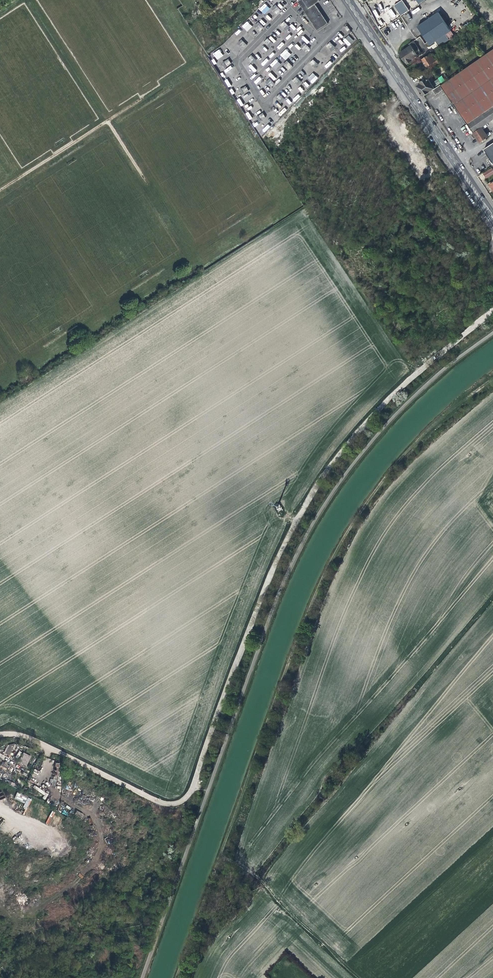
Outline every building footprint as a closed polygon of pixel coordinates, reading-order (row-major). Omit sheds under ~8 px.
[(316,3),(319,1),(320,0),(299,0),(298,1),(317,30),(329,22),(316,3)] [(393,3),(394,5),(400,13),(401,15),(404,12),(398,3),(399,2),(398,0),(396,1),(396,0),(393,3)] [(264,14),(270,9),(265,3),(259,9),(264,14)] [(271,9),(276,14),(280,10),(275,5),(271,9)] [(380,27),(400,13),(394,5),(374,18),(380,27)] [(428,32),(434,42),(440,38),(450,31),(455,28),(443,9),(442,9),(440,7),(431,13),(429,10),(427,12),(430,17),(422,23),(428,32)] [(484,26),(480,19),(476,21),(481,28),(484,26)] [(247,31),(252,26),(247,21),(242,26),(247,31)] [(283,21),(280,25),(285,30),(289,26),(283,21)] [(450,31),(440,38),(443,43),(453,36),(450,31)] [(343,39),(348,46),(354,42),(349,35),(343,39)] [(237,43),(243,49),(246,45),(241,39),(237,43)] [(413,40),(409,43),(409,44),(410,45),(399,53),(403,58),(407,63),(411,60),(410,59),(416,54),(414,51),(418,48),(413,40)] [(330,42),(326,46),(331,51),(335,47),(330,42)] [(300,47),(307,52),(310,48),(304,43),(300,47)] [(422,53),(418,48),(414,51),(416,54),(410,59),(411,60),(422,53)] [(219,49),(213,53),(217,60),(223,56),(219,49)] [(285,60),(291,55),(286,49),(280,55),(285,60)] [(435,88),(432,90),(435,95),(443,90),(458,111),(479,143),(488,136),(482,127),(492,119),(492,49),(440,85),(439,85),(435,88)] [(434,53),(432,55),(431,53),(422,59),(425,65),(429,70),(440,63),(434,53)] [(270,65),(275,70),(281,64),(275,59),(270,65)] [(313,59),(309,63),(314,68),(318,64),(313,59)] [(450,60),(445,63),(449,71),(454,68),(450,60)] [(434,69),(438,75),(445,71),(440,65),(434,69)] [(313,83),(318,78),(312,73),(307,78),(313,83)] [(297,86),(301,82),(296,76),(292,80),(297,86)] [(418,84),(416,85),(420,90),(423,96),(432,90),(435,88),(431,83),(427,77),(419,82),(420,83),(418,84)] [(269,78),(265,82),(270,87),(274,84),(269,78)] [(483,148),(489,156),(492,163),(492,142),(483,148)] [(492,174),(492,170),(492,168),(482,173),(485,179),(492,174)] [(10,756),(14,745),(9,743),(4,753),(10,756)] [(19,750),(15,760),(27,765),(31,756),(19,750)] [(23,808),(27,810),(31,798),(17,793),(14,799),(25,803),(23,808)]
